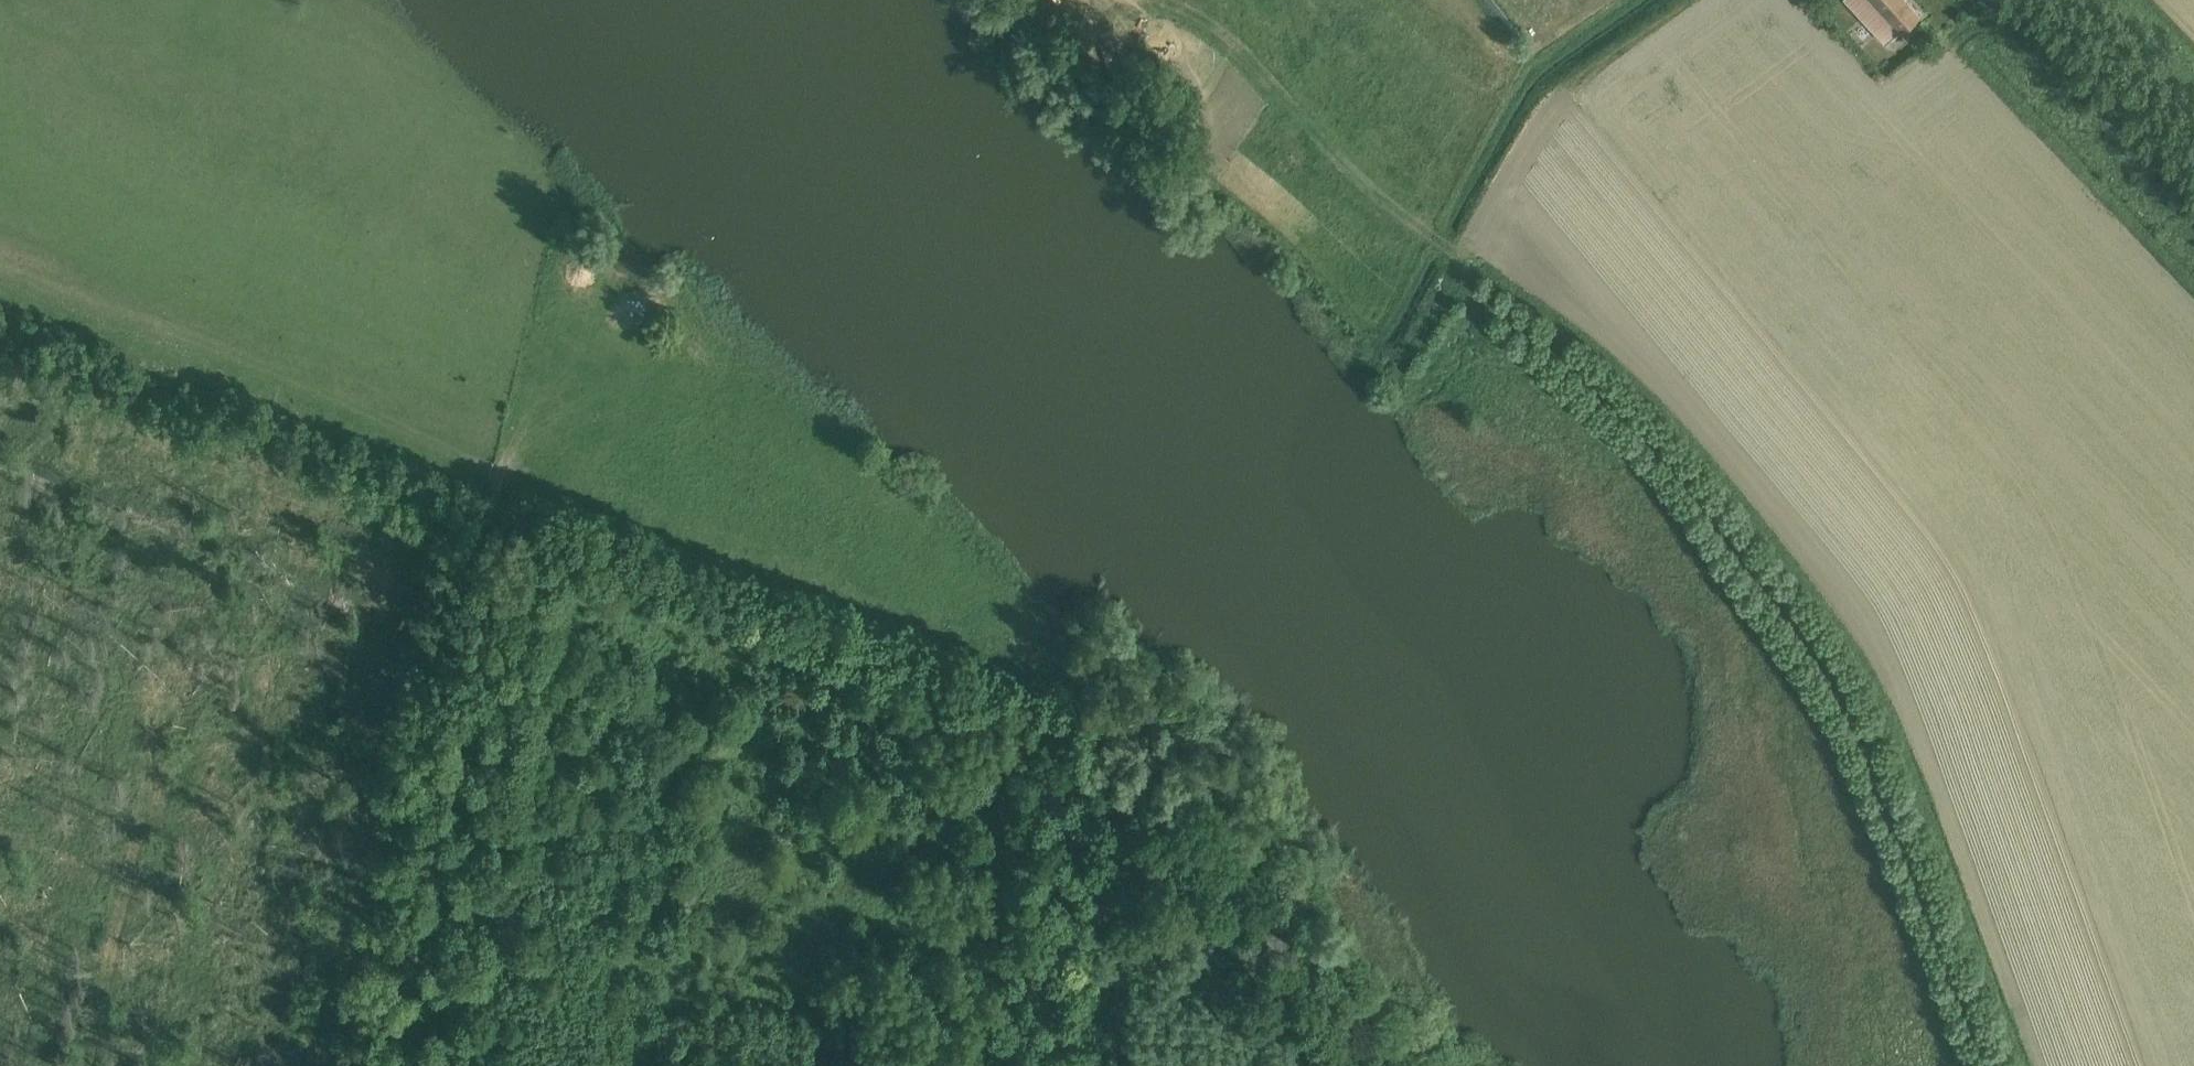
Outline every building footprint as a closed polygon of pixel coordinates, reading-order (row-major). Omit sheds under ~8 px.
[(1885,42),(1899,30),(1916,13),(1904,0),(1847,0),(1885,42)]
